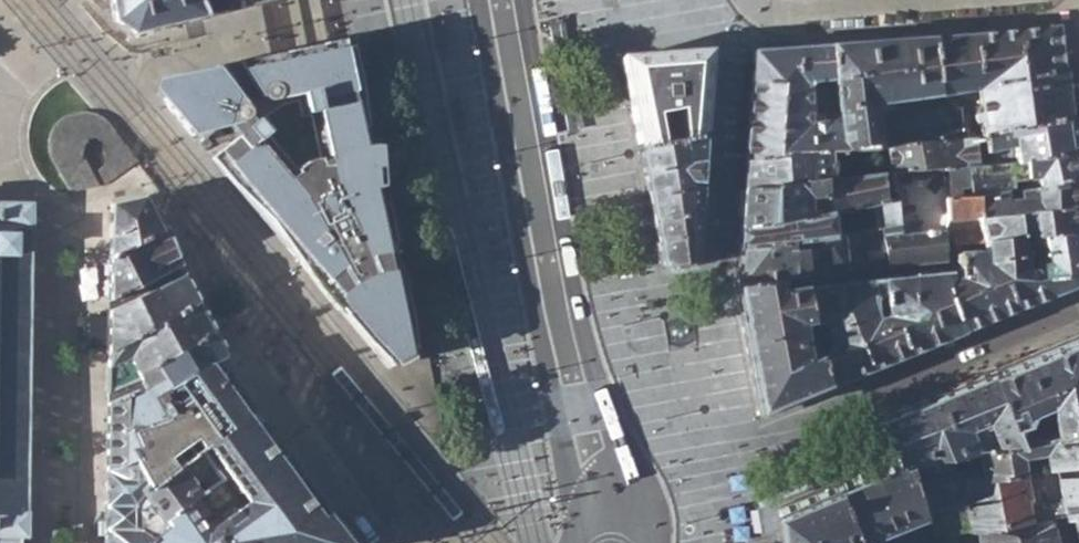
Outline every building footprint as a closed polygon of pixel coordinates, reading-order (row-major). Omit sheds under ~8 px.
[(203,19),(195,0),(110,0),(113,24),(132,36),(203,19)] [(240,9),(280,0),(238,0),(240,9)] [(450,43),(444,17),(433,19),(440,46),(450,43)] [(566,45),(560,19),(549,21),(555,47),(566,45)] [(1055,26),(938,39),(941,94),(943,96),(976,90),(979,108),(972,109),(975,123),(982,121),(984,134),(1071,118),(1065,72),(1064,65),(1059,66),(1055,26)] [(394,54),(387,28),(377,31),(383,57),(394,54)] [(411,357),(416,354),(404,299),(393,247),(389,248),(386,235),(390,235),(382,198),(371,200),(366,177),(372,176),(371,159),(362,158),(358,140),(370,141),(349,46),(345,47),(343,39),(177,77),(177,80),(175,79),(168,100),(169,102),(168,105),(193,135),(226,126),(235,137),(211,157),(388,368),(394,365),(389,354),(405,346),(411,357)] [(754,51),(745,162),(834,153),(844,152),(935,143),(946,141),(964,140),(961,121),(960,108),(943,96),(941,94),(938,39),(754,51)] [(645,144),(699,137),(701,134),(705,135),(707,108),(713,53),(665,56),(622,58),(633,115),(638,140),(645,139),(645,144)] [(578,128),(572,101),(562,104),(568,130),(578,128)] [(469,130),(462,103),(452,106),(458,132),(469,130)] [(411,141),(405,115),(395,117),(401,144),(411,141)] [(1076,153),(1071,118),(984,134),(987,151),(1015,148),(1018,161),(1076,153)] [(663,265),(668,270),(689,268),(694,262),(704,141),(699,137),(645,144),(639,150),(663,265)] [(970,189),(967,167),(981,165),(976,138),(964,140),(946,141),(946,149),(935,149),(935,143),(844,152),(847,179),(882,175),(945,168),(948,200),(964,199),(962,191),(970,189)] [(745,162),(743,190),(822,181),(837,180),(834,153),(745,162)] [(1076,153),(1018,161),(1010,162),(1015,189),(1029,187),(1027,178),(1038,176),(1040,186),(1078,180),(1076,153)] [(981,165),(967,167),(970,189),(971,195),(1015,189),(1010,162),(981,165)] [(740,228),(738,248),(805,242),(840,235),(859,233),(860,232),(858,221),(839,224),(837,215),(873,207),(877,229),(881,228),(898,225),(896,200),(885,201),(882,175),(847,179),(837,180),(822,181),(829,215),(804,220),(804,219),(762,230),(740,228)] [(1040,186),(1029,187),(1015,189),(971,195),(971,199),(964,199),(948,200),(946,200),(947,221),(952,221),(971,218),(970,214),(977,213),(977,217),(981,231),(954,233),(955,245),(984,242),(1020,237),(1078,231),(1078,180),(1040,186)] [(743,190),(740,228),(762,230),(804,219),(804,220),(829,215),(822,181),(743,190)] [(110,205),(110,254),(158,229),(143,197),(110,205)] [(22,537),(27,537),(27,511),(25,511),(27,382),(25,382),(25,357),(27,357),(29,228),(30,228),(31,205),(0,205),(0,542),(22,542),(22,537)] [(900,235),(898,225),(881,228),(887,269),(947,263),(943,230),(900,235)] [(164,226),(158,229),(110,254),(109,273),(109,301),(180,266),(164,226)] [(866,271),(887,269),(881,228),(877,229),(860,232),(859,233),(866,271)] [(1020,237),(1023,275),(1037,275),(1037,279),(1078,278),(1078,231),(1020,237)] [(844,273),(866,271),(859,233),(840,235),(844,273)] [(777,284),(844,273),(840,235),(805,242),(738,248),(736,287),(777,284)] [(947,284),(942,288),(962,331),(1078,284),(1078,278),(1037,279),(1037,275),(1023,275),(1020,237),(984,242),(986,253),(957,256),(959,281),(947,284)] [(962,331),(942,288),(947,284),(950,281),(948,274),(738,297),(760,414),(793,400),(962,331)] [(108,342),(108,348),(199,305),(183,275),(108,311),(108,342)] [(108,348),(107,367),(128,357),(137,378),(215,333),(207,318),(199,305),(108,348)] [(997,364),(1023,433),(1078,424),(1078,331),(997,364)] [(142,484),(130,489),(163,531),(149,542),(349,542),(325,513),(323,513),(279,450),(230,379),(238,374),(215,333),(137,378),(138,380),(144,388),(136,392),(135,389),(106,402),(105,468),(131,461),(142,484)] [(107,395),(138,380),(137,378),(128,357),(107,367),(107,377),(107,395)] [(885,410),(902,451),(905,449),(906,452),(912,449),(913,452),(953,446),(953,444),(1023,433),(997,364),(885,410)] [(1023,433),(953,444),(953,446),(958,471),(963,470),(964,472),(968,471),(966,461),(976,460),(975,450),(980,449),(984,469),(1024,462),(1021,442),(1049,437),(1053,456),(1055,456),(1078,452),(1078,424),(1023,433)] [(913,452),(918,478),(958,471),(953,446),(913,452)] [(902,451),(839,477),(859,525),(858,525),(860,530),(875,523),(874,519),(924,499),(918,478),(913,452),(912,449),(906,452),(905,449),(902,451)] [(1055,456),(1058,468),(1078,464),(1078,452),(1055,456)] [(163,531),(130,489),(142,484),(131,461),(105,468),(104,542),(149,542),(163,531)] [(1024,462),(984,469),(968,471),(964,472),(968,495),(965,496),(966,502),(968,502),(973,526),(978,526),(1033,519),(1027,494),(1031,493),(1024,462)] [(1058,468),(1067,510),(1078,507),(1078,464),(1058,468)] [(918,478),(924,499),(926,503),(965,496),(968,495),(964,472),(963,470),(958,471),(918,478)] [(784,542),(835,542),(833,535),(858,525),(859,525),(839,477),(776,503),(784,542)] [(1067,510),(1056,512),(1056,515),(1033,519),(978,526),(981,542),(1059,542),(1056,533),(1076,528),(1078,539),(1078,507),(1067,510)]
